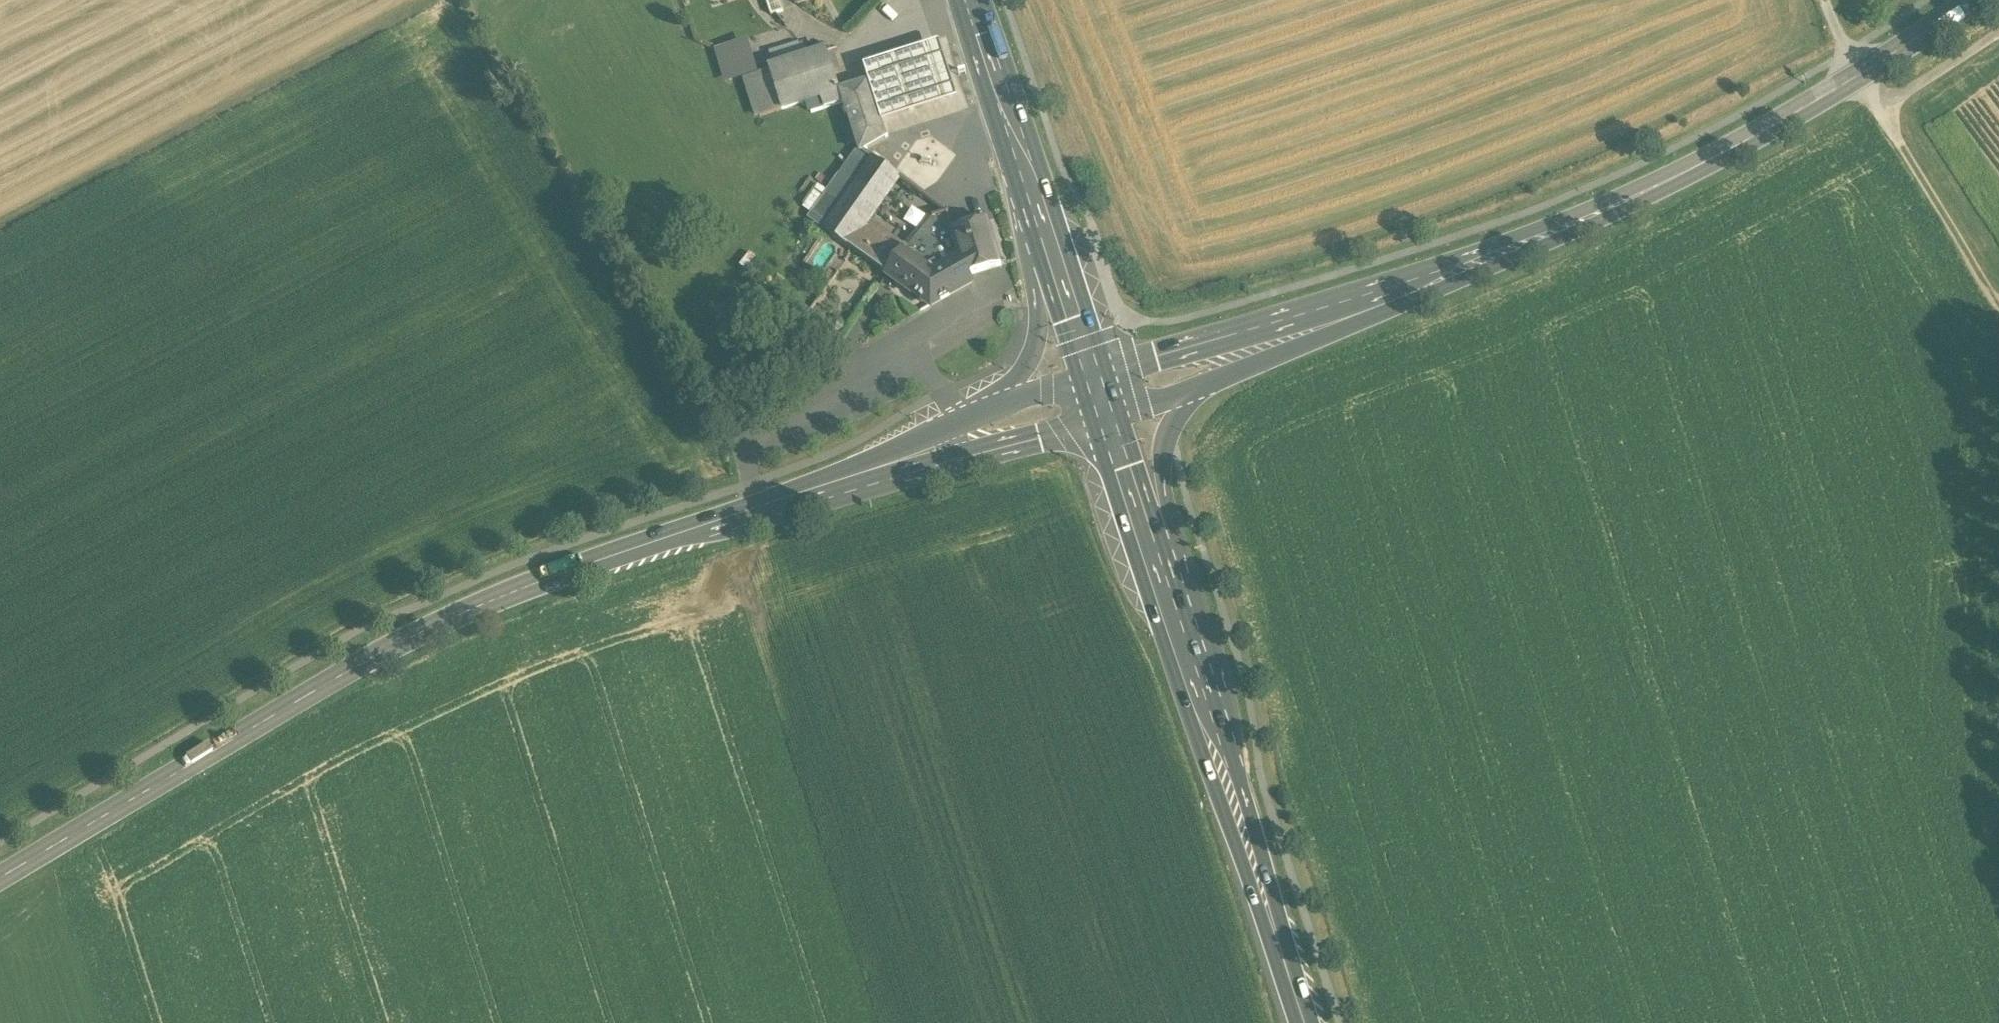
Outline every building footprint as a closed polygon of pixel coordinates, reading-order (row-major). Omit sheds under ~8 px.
[(772,15),(776,13),(783,11),(779,0),(767,0),(772,15)] [(746,43),(722,50),(730,78),(754,71),(746,43)] [(802,46),(787,51),(790,62),(811,56),(802,45),(802,44),(802,43),(800,45),(801,46),(801,45),(802,46)] [(869,83),(882,126),(933,111),(959,103),(943,48),(917,56),(865,71),(869,83)] [(779,66),(769,69),(771,77),(782,110),(820,98),(840,91),(827,51),(811,56),(790,62),(779,66)] [(787,51),(775,53),(779,66),(790,62),(787,51)] [(771,77),(749,84),(760,117),(782,110),(771,77)] [(869,83),(840,91),(844,103),(852,127),(857,141),(860,152),(861,152),(861,153),(864,151),(886,138),(885,138),(886,138),(882,126),(869,83)] [(840,91),(820,98),(824,109),(844,103),(840,91)] [(852,127),(843,129),(848,144),(857,141),(852,127)] [(864,151),(861,153),(840,175),(856,187),(875,160),(864,151)] [(825,231),(825,232),(848,248),(866,224),(899,177),(875,160),(856,187),(825,231)] [(840,175),(809,219),(825,231),(856,187),(840,175)] [(945,213),(932,217),(906,249),(905,248),(904,250),(904,252),(933,272),(937,270),(937,271),(959,258),(952,232),(953,232),(947,212),(945,213)] [(953,232),(952,232),(959,258),(966,277),(970,276),(974,282),(1001,266),(987,221),(953,232)] [(866,224),(848,248),(887,276),(904,252),(904,250),(866,224)] [(959,258),(937,271),(937,270),(933,272),(904,252),(887,276),(930,306),(931,306),(932,306),(974,282),(970,276),(966,277),(959,258)]
